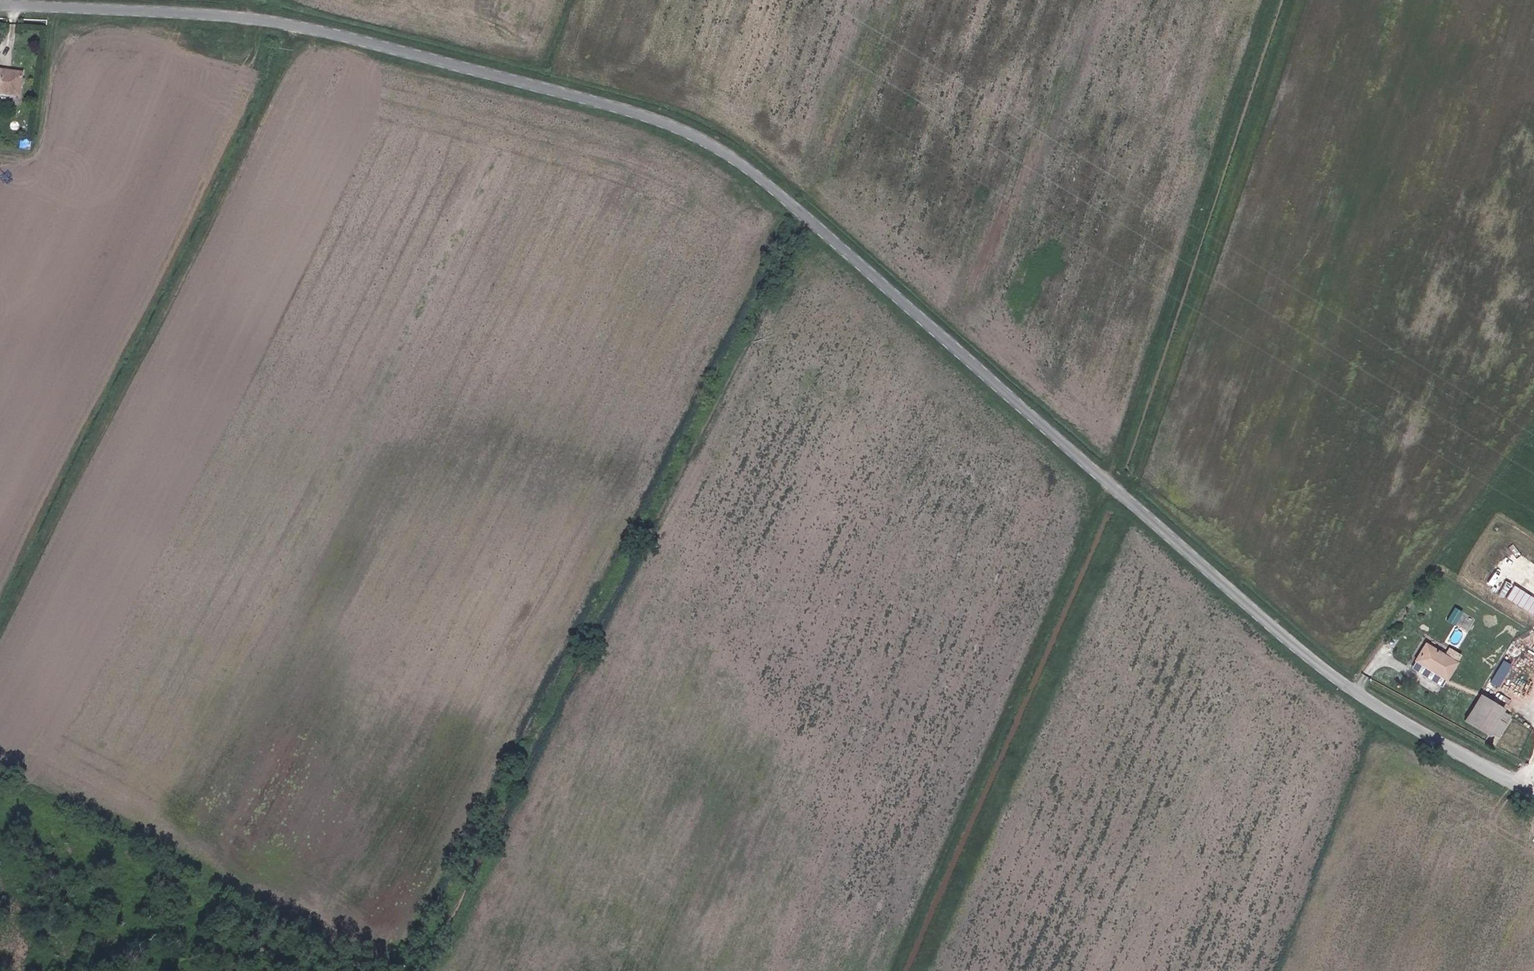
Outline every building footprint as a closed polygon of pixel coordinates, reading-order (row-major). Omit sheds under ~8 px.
[(18,96),(21,74),(0,71),(0,93),(18,96)] [(1456,606),(1449,619),(1456,623),(1463,611),(1456,606)] [(1461,648),(1469,629),(1455,623),(1447,642),(1461,648)] [(1427,643),(1457,661),(1461,653),(1432,636),(1427,643)] [(1446,679),(1457,661),(1427,643),(1416,662),(1446,679)] [(1497,684),(1510,662),(1502,657),(1489,679),(1497,684)] [(1492,733),(1505,713),(1480,698),(1467,719),(1492,733)]
